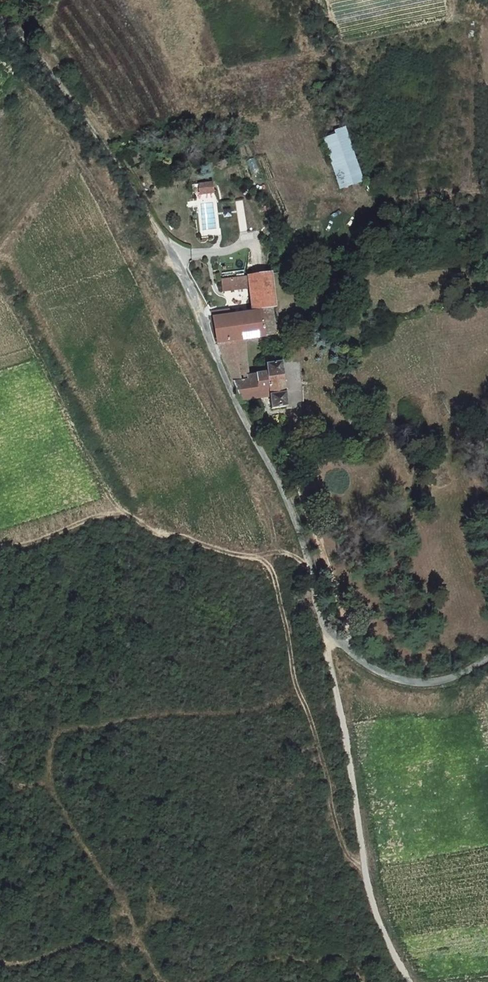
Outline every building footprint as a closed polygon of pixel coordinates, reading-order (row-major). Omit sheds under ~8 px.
[(319,191),(341,187),(329,114),(308,118),(319,191)] [(200,194),(215,193),(214,182),(200,183),(200,194)] [(227,189),(215,191),(217,202),(228,200),(227,189)] [(277,300),(272,268),(251,271),(252,282),(255,304),(263,303),(275,303),(277,300)] [(252,282),(251,271),(226,274),(227,284),(252,282)] [(215,312),(222,311),(222,303),(211,304),(215,312)] [(263,307),(264,332),(278,331),(275,303),(263,303),(263,307)] [(264,332),(263,307),(222,311),(215,312),(220,339),(248,336),(248,334),(264,332)] [(273,405),(287,404),(284,358),(263,361),(263,367),(249,367),(248,336),(220,339),(230,367),(242,395),(271,393),(273,405)]
